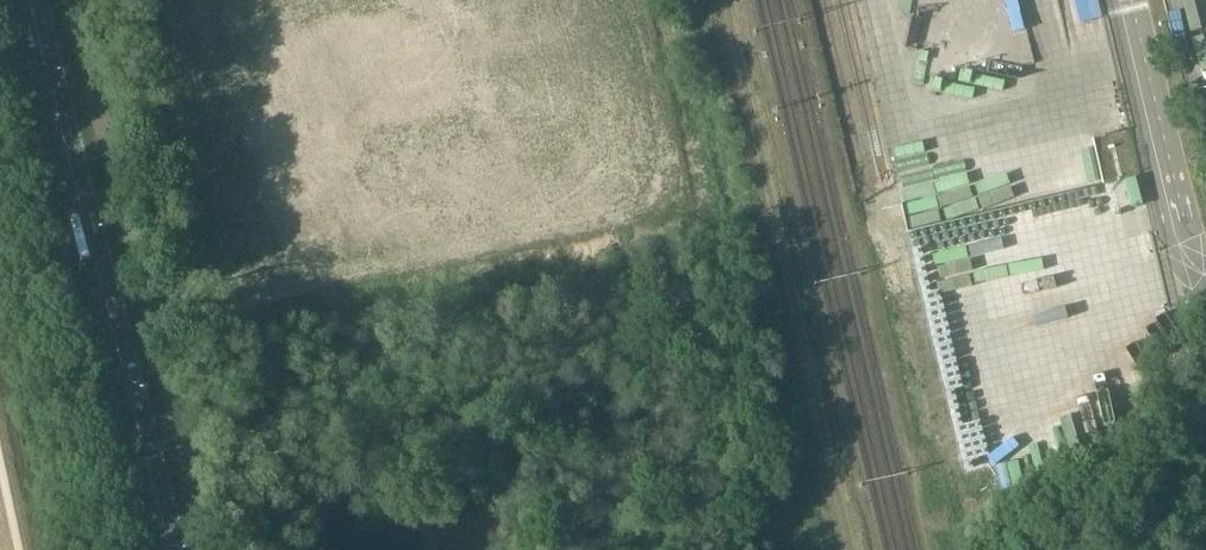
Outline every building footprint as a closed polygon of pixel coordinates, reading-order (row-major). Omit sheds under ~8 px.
[(1203,86),(1205,85),(1205,0),(1163,0),(1182,77),(1185,91),(1203,86)]
